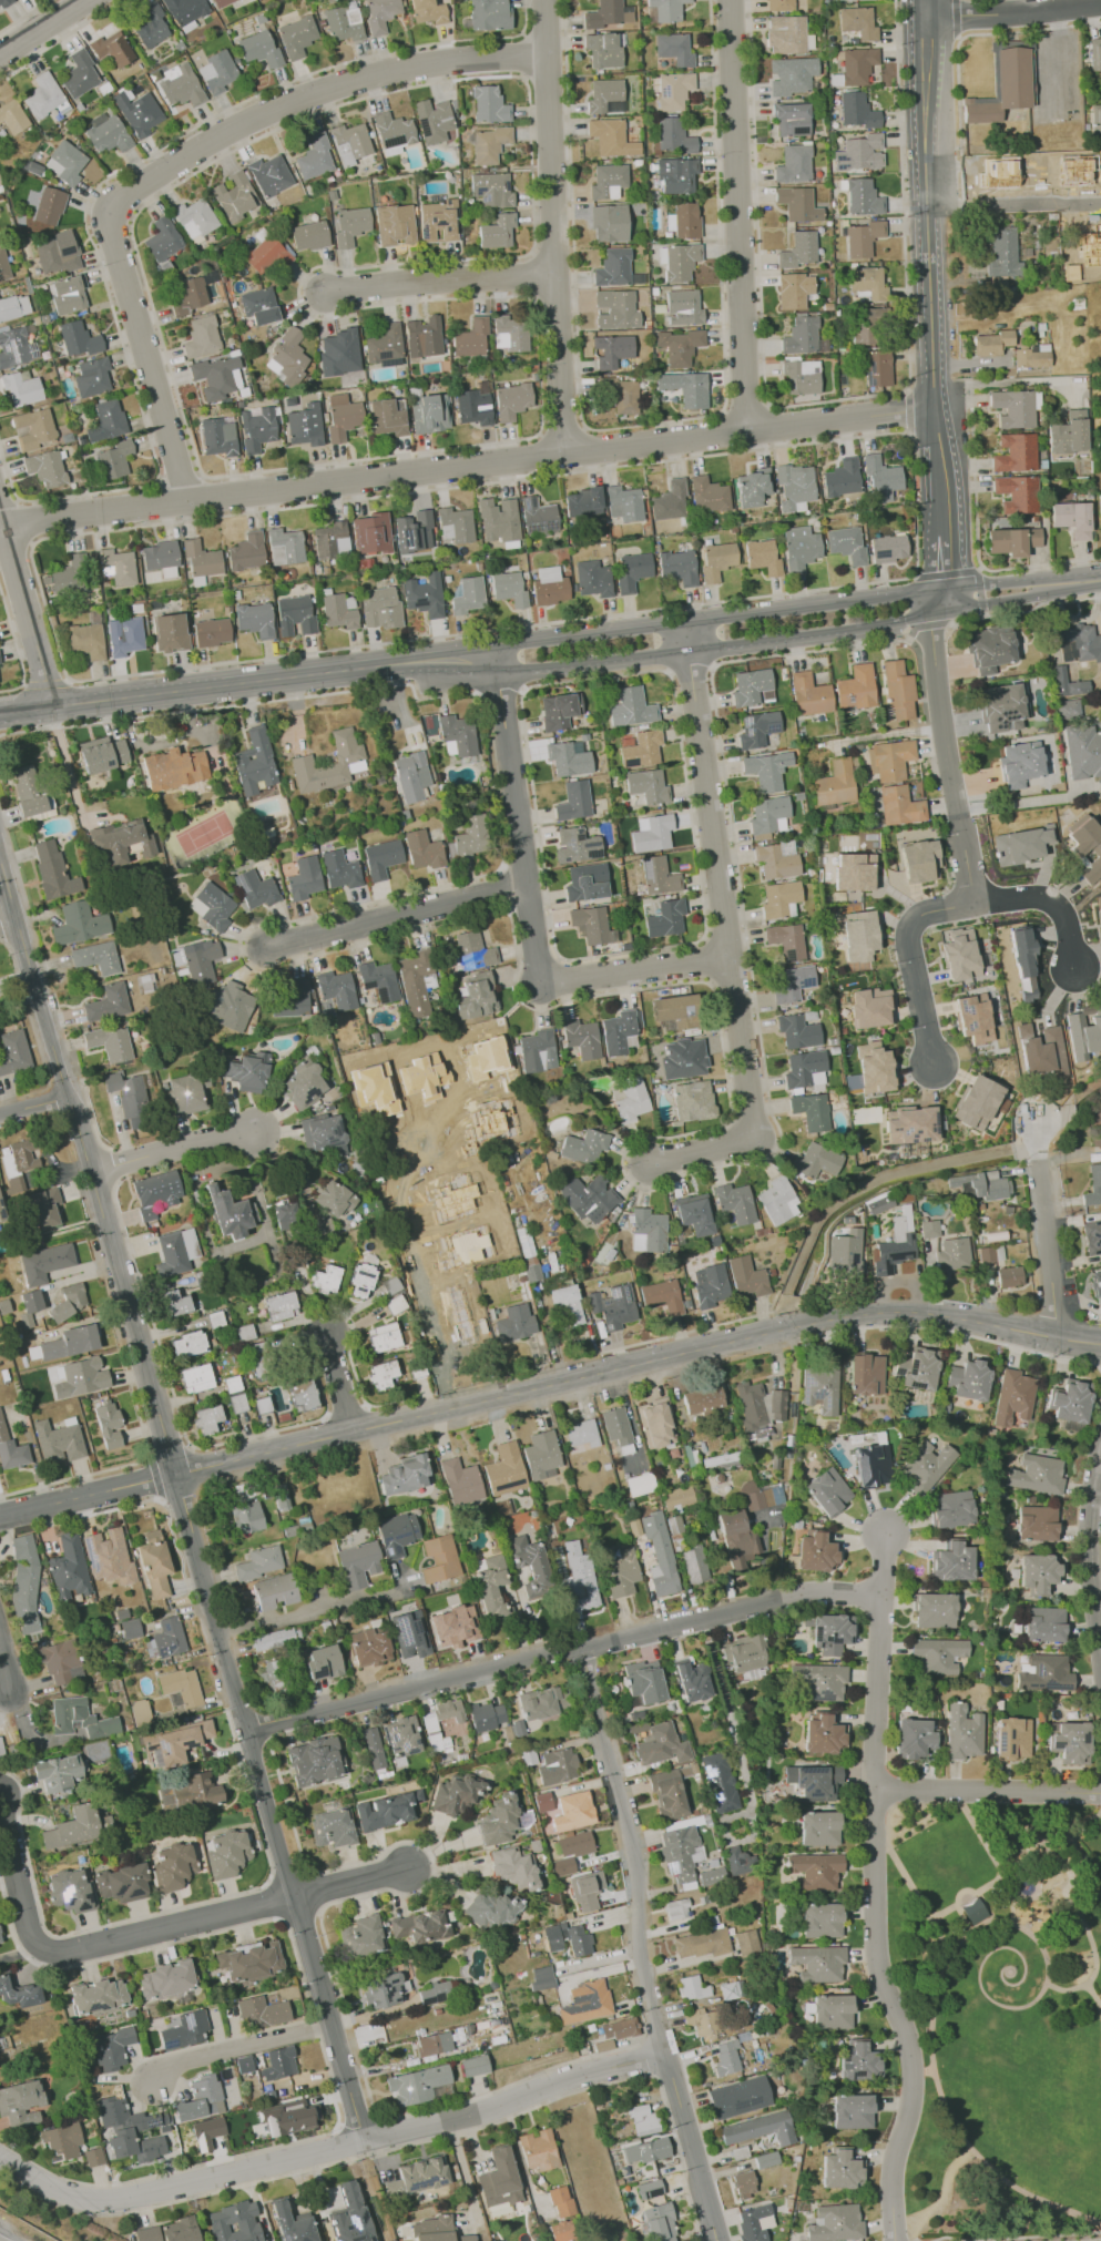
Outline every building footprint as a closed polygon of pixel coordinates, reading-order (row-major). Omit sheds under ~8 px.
[(2,9),(0,4),(0,0),(14,0),(14,1),(2,9)] [(181,28),(212,12),(204,0),(162,0),(181,28)] [(217,9),(234,0),(213,0),(217,9)] [(370,18),(368,0),(400,0),(402,16),(385,21),(388,32),(373,37),(367,19),(370,18)] [(414,22),(410,0),(433,0),(435,6),(445,3),(447,22),(435,24),(434,19),(414,22)] [(471,30),(510,29),(510,8),(507,8),(507,0),(470,0),(471,30)] [(584,30),(602,30),(601,23),(633,22),(633,7),(621,7),(621,0),(598,0),(599,11),(583,12),(584,30)] [(648,7),(648,0),(692,0),(692,3),(681,3),(682,21),(655,22),(655,7),(648,7)] [(794,10),(794,0),(768,0),(768,11),(794,10)] [(134,27),(149,19),(143,9),(157,2),(165,16),(160,18),(170,34),(145,49),(134,27)] [(347,6),(348,10),(358,8),(365,38),(351,41),(350,37),(333,41),(324,11),(347,6)] [(871,7),(839,9),(840,31),(859,30),(859,41),(878,41),(878,26),(873,27),(871,7)] [(312,13),(277,27),(290,62),(305,57),(303,49),(320,41),(312,13)] [(768,17),(767,47),(772,47),(771,54),(806,53),(805,16),(768,17)] [(266,29),(273,48),(277,47),(285,64),(269,70),(264,59),(246,64),(238,40),(266,29)] [(90,43),(99,59),(108,53),(118,69),(135,57),(119,30),(103,40),(101,37),(90,43)] [(585,34),(585,50),(592,50),(593,68),(622,67),(621,45),(615,45),(615,33),(585,34)] [(655,34),(687,33),(689,53),(694,53),(694,68),(675,69),(675,57),(656,58),(655,34)] [(1089,39),(1100,38),(1100,75),(1089,75),(1089,39)] [(72,99),(101,82),(90,67),(93,64),(82,47),(70,55),(75,65),(59,75),(72,99)] [(843,85),(844,49),(879,48),(879,64),(870,64),(870,75),(867,75),(867,85),(843,85)] [(996,50),(1029,48),(1030,108),(998,109),(996,50)] [(225,49),(206,59),(215,75),(205,81),(213,95),(224,90),(222,85),(241,75),(225,49)] [(769,60),(771,74),(777,73),(778,80),(772,81),(772,96),(789,95),(789,92),(809,92),(809,75),(818,75),(817,58),(769,60)] [(188,62),(179,67),(181,73),(161,84),(174,109),(187,100),(193,106),(207,99),(188,62)] [(24,100),(32,95),(30,92),(39,86),(33,79),(47,69),(67,102),(38,122),(24,100)] [(659,75),(660,99),(659,100),(659,111),(687,110),(685,90),(695,89),(694,73),(659,75)] [(588,100),(588,114),(605,113),(606,102),(623,101),(622,79),(592,80),(592,100),(588,100)] [(498,85),(473,86),(473,99),(475,121),(512,122),(511,104),(501,104),(501,94),(498,94),(498,85)] [(112,96),(137,140),(155,131),(151,124),(164,119),(149,92),(130,103),(122,91),(112,96)] [(842,92),(843,126),(880,126),(880,112),(869,111),(868,91),(842,92)] [(2,122),(0,123),(0,106),(13,98),(30,124),(11,135),(2,122)] [(412,103),(425,146),(448,140),(445,131),(455,128),(448,100),(434,104),(436,109),(431,110),(428,99),(412,103)] [(1001,122),(1001,102),(964,104),(964,123),(1001,122)] [(773,105),(774,119),(779,119),(778,136),(809,135),(809,104),(773,105)] [(1090,105),(1100,105),(1100,132),(1090,132),(1090,105)] [(418,141),(383,150),(373,115),(389,111),(390,120),(400,118),(401,121),(412,119),(418,141)] [(84,132),(94,125),(114,114),(134,144),(121,153),(115,145),(99,154),(84,132)] [(657,119),(683,118),(684,137),(696,136),(697,153),(659,154),(657,119)] [(588,121),(589,136),(598,136),(599,156),(641,155),(640,142),(624,142),(624,119),(588,121)] [(364,122),(345,129),(343,124),(329,130),(343,166),(375,155),(364,122)] [(473,132),(475,165),(497,164),(497,153),(500,153),(500,144),(511,144),(511,128),(493,128),(493,131),(473,132)] [(324,131),(308,136),(313,149),(304,151),(306,155),(294,159),(303,181),(333,170),(329,161),(333,160),(328,150),(330,149),(324,131)] [(881,133),(865,134),(865,139),(845,140),(846,151),(833,152),(834,171),(884,166),(881,133)] [(55,176),(63,169),(49,157),(63,139),(88,159),(77,174),(80,177),(71,189),(55,176)] [(775,165),(775,182),(811,181),(811,144),(784,146),(784,165),(775,165)] [(1051,152),(1051,187),(1093,187),(1093,170),(1099,170),(1099,152),(1051,152)] [(259,159),(246,165),(265,200),(295,184),(279,154),(262,163),(259,159)] [(979,156),(979,173),(976,173),(976,189),(985,189),(985,191),(1022,191),(1021,156),(979,156)] [(657,159),(657,179),(662,179),(663,194),(694,193),(693,174),(699,173),(697,157),(657,159)] [(590,185),(591,200),(619,197),(619,186),(628,186),(628,164),(594,165),(595,185),(590,185)] [(241,169),(227,176),(234,187),(226,191),(222,183),(208,190),(230,225),(243,218),(241,213),(258,203),(241,169)] [(471,175),(471,197),(481,195),(482,205),(513,206),(513,192),(509,193),(509,173),(471,175)] [(847,180),(847,191),(849,191),(849,215),(885,214),(885,197),(876,197),(875,187),(870,189),(870,179),(847,180)] [(42,186),(65,193),(57,226),(32,220),(42,186)] [(776,189),(776,204),(787,204),(787,222),(822,221),(822,207),(813,207),(812,187),(776,189)] [(183,203),(171,210),(180,226),(191,220),(201,236),(221,225),(203,197),(185,207),(183,203)] [(420,205),(422,243),(459,242),(457,198),(444,200),(442,204),(420,205)] [(696,203),(675,204),(676,238),(701,237),(700,216),(696,216),(696,203)] [(376,208),(411,204),(417,243),(380,246),(376,208)] [(338,248),(335,232),(339,232),(338,211),(369,206),(371,231),(361,231),(361,234),(351,235),(353,247),(338,248)] [(595,241),(618,241),(616,206),(591,206),(591,226),(595,226),(595,241)] [(497,225),(479,226),(480,247),(511,246),(511,226),(516,226),(514,212),(497,214),(497,225)] [(166,214),(175,228),(170,232),(181,247),(157,264),(143,241),(157,232),(152,223),(166,214)] [(292,227),(296,249),(308,247),(309,251),(330,245),(325,221),(292,227)] [(886,222),(867,221),(867,225),(846,226),(847,258),(873,257),(871,237),(886,236),(886,222)] [(1073,223),(1100,223),(1100,267),(1074,268),(1073,223)] [(1016,226),(987,226),(987,242),(991,242),(990,278),(1017,277),(1016,226)] [(778,252),(779,268),(797,267),(796,263),(817,263),(816,231),(793,231),(794,251),(778,252)] [(242,258),(268,283),(294,258),(268,234),(242,258)] [(55,236),(59,247),(62,246),(64,254),(78,253),(81,268),(40,275),(35,241),(55,236)] [(701,244),(702,261),(693,261),(693,271),(691,271),(691,281),(665,283),(664,271),(667,269),(666,245),(701,244)] [(11,278),(0,282),(0,246),(3,245),(11,278)] [(593,269),(594,285),(631,284),(630,247),(605,248),(605,259),(602,259),(602,269),(593,269)] [(883,267),(848,268),(849,291),(869,289),(870,303),(890,303),(888,287),(883,287),(883,267)] [(83,273),(49,283),(57,317),(89,306),(83,288),(88,287),(83,273)] [(779,274),(779,309),(805,308),(805,295),(814,294),(813,276),(805,277),(804,273),(779,274)] [(201,276),(177,283),(182,301),(171,303),(175,318),(190,315),(188,309),(208,305),(201,276)] [(271,287),(237,295),(245,327),(279,320),(271,287)] [(666,292),(667,326),(703,325),(703,309),(699,309),(697,289),(666,292)] [(597,314),(597,328),(640,326),(639,312),(634,312),(633,291),(594,291),(595,307),(608,307),(608,314),(597,314)] [(21,317),(14,295),(0,299),(0,323),(21,317)] [(853,308),(854,345),(883,344),(880,308),(853,308)] [(213,314),(190,320),(192,330),(188,332),(191,342),(183,344),(186,359),(222,349),(213,314)] [(493,316),(508,315),(508,320),(530,320),(530,352),(493,354),(493,316)] [(487,316),(471,316),(471,329),(469,329),(468,332),(452,334),(452,357),(488,356),(487,316)] [(782,336),(782,355),(816,353),(816,317),(793,317),(794,327),(789,327),(789,336),(782,336)] [(80,319),(82,330),(86,329),(89,337),(100,335),(104,349),(65,358),(59,325),(80,319)] [(439,324),(419,325),(419,320),(406,322),(408,339),(420,337),(421,356),(441,355),(439,324)] [(399,322),(402,357),(367,360),(365,338),(379,338),(378,324),(399,322)] [(32,360),(0,370),(0,352),(1,352),(0,345),(0,331),(23,325),(28,336),(26,336),(32,360)] [(290,325),(281,338),(284,342),(263,365),(290,388),(309,359),(300,353),(303,349),(296,345),(304,334),(290,325)] [(670,335),(670,332),(655,333),(655,347),(667,346),(667,369),(691,368),(691,356),(693,356),(693,346),(705,346),(705,329),(686,329),(686,334),(670,335)] [(1003,354),(975,355),(973,336),(998,336),(998,330),(1013,329),(1015,345),(1003,345),(1003,354)] [(322,339),(356,334),(359,360),(324,364),(322,339)] [(598,356),(598,371),(616,370),(615,357),(632,357),(631,335),(593,336),(593,349),(602,349),(602,356),(598,356)] [(1016,349),(1016,368),(1049,367),(1050,352),(1030,353),(1030,349),(1016,349)] [(864,350),(866,386),(891,386),(889,350),(864,350)] [(106,356),(110,369),(106,370),(111,390),(79,398),(73,377),(81,375),(78,364),(106,356)] [(207,364),(206,360),(188,364),(193,381),(205,378),(207,387),(202,389),(205,403),(225,399),(224,394),(235,390),(231,370),(241,368),(237,356),(207,364)] [(819,361),(783,361),(783,381),(788,381),(788,395),(819,394),(819,361)] [(0,376),(9,408),(44,398),(38,378),(28,380),(24,370),(0,376)] [(655,375),(706,373),(708,409),(682,410),(682,391),(655,393),(655,375)] [(640,412),(638,381),(616,381),(616,377),(598,378),(598,398),(614,397),(614,414),(628,412),(640,412)] [(496,388),(499,424),(516,421),(514,412),(524,411),(524,407),(534,407),(531,381),(518,383),(519,386),(496,388)] [(455,393),(477,389),(478,395),(489,393),(492,418),(459,424),(455,393)] [(990,393),(990,408),(1006,407),(1007,416),(998,416),(999,429),(1034,427),(1033,390),(990,393)] [(409,397),(446,393),(450,429),(415,435),(409,397)] [(328,396),(332,426),(328,427),(329,444),(344,442),(344,429),(351,429),(351,426),(365,424),(360,401),(348,404),(346,394),(328,396)] [(85,430),(100,426),(94,405),(116,398),(120,411),(123,411),(129,432),(90,445),(85,430)] [(370,401),(374,435),(394,431),(394,436),(408,435),(402,398),(370,401)] [(318,401),(305,403),(306,410),(287,412),(290,445),(309,441),(310,447),(324,445),(318,401)] [(241,411),(245,456),(263,454),(261,441),(276,439),(272,406),(258,408),(259,414),(251,415),(249,410),(241,411)] [(17,437),(21,452),(39,448),(38,444),(55,439),(48,407),(11,417),(14,429),(30,425),(30,429),(28,430),(29,434),(17,437)] [(198,420),(203,456),(224,452),(225,458),(238,456),(234,421),(223,422),(223,417),(198,420)] [(1049,425),(1050,452),(1087,451),(1085,419),(1068,419),(1068,425),(1049,425)] [(999,448),(998,436),(1034,434),(1038,470),(993,471),(991,457),(1008,456),(1008,448),(999,448)] [(115,448),(114,444),(131,437),(134,455),(124,457),(130,475),(102,481),(96,454),(115,448)] [(58,449),(22,458),(27,472),(37,472),(42,491),(68,482),(58,449)] [(879,454),(881,468),(901,467),(903,489),(890,490),(891,501),(869,505),(863,455),(879,454)] [(862,495),(857,456),(839,458),(840,466),(833,468),(833,471),(822,473),(825,498),(862,495)] [(795,512),(794,502),(815,500),(812,467),(789,469),(789,466),(773,467),(779,513),(795,512)] [(735,476),(756,473),(756,469),(768,467),(773,495),(761,496),(762,506),(738,509),(735,476)] [(691,476),(706,475),(708,483),(717,482),(717,486),(727,486),(732,511),(695,515),(691,476)] [(993,478),(993,495),(1010,493),(1010,500),(1002,501),(1002,515),(1039,512),(1037,476),(993,478)] [(650,498),(661,497),(660,493),(670,492),(669,479),(686,477),(691,517),(651,520),(650,498)] [(606,486),(610,517),(621,516),(622,521),(644,520),(640,489),(621,490),(621,485),(606,486)] [(601,486),(587,487),(587,489),(579,490),(564,492),(568,522),(604,516),(601,486)] [(521,498),(536,496),(537,507),(554,506),(559,532),(526,536),(521,498)] [(478,499),(483,543),(522,539),(518,498),(499,500),(500,511),(497,511),(497,506),(492,506),(491,498),(478,499)] [(1052,503),(1052,529),(1072,527),(1072,542),(1090,541),(1089,503),(1052,503)] [(437,509),(439,527),(452,526),(453,544),(475,541),(471,510),(451,511),(450,507),(437,509)] [(407,524),(408,529),(397,530),(399,552),(431,549),(429,528),(434,527),(430,509),(415,511),(416,523),(407,524)] [(353,519),(357,553),(391,550),(387,511),(368,513),(369,517),(353,519)] [(346,520),(348,537),(335,538),(337,559),(317,562),(313,529),(333,526),(332,521),(346,520)] [(826,531),(829,554),(850,552),(853,568),(867,566),(866,547),(862,547),(859,527),(826,531)] [(282,528),(283,533),(300,531),(305,562),(285,563),(283,544),(269,547),(267,529),(282,528)] [(988,531),(988,553),(1010,552),(1009,558),(1027,557),(1026,548),(1041,547),(1040,529),(988,531)] [(227,548),(230,571),(265,567),(262,531),(246,532),(246,541),(239,542),(239,546),(227,548)] [(788,573),(805,571),(804,563),(823,561),(818,534),(784,539),(788,573)] [(904,536),(907,559),(873,564),(869,539),(904,536)] [(183,540),(184,559),(190,558),(192,578),(223,573),(221,551),(201,552),(198,538),(183,540)] [(143,548),(144,570),(179,566),(176,540),(155,543),(155,547),(143,548)] [(746,542),(747,569),(766,567),(768,577),(783,575),(779,559),(775,559),(773,540),(746,542)] [(705,567),(701,567),(704,584),(720,582),(718,570),(727,570),(727,566),(737,564),(735,543),(703,547),(705,567)] [(99,550),(100,567),(112,566),(114,587),(136,584),(133,551),(113,553),(112,548),(99,550)] [(659,553),(662,581),(680,579),(682,588),(697,585),(693,550),(659,553)] [(50,572),(53,597),(92,591),(90,559),(85,560),(85,553),(69,554),(70,567),(62,567),(62,570),(50,572)] [(616,577),(619,595),(635,593),(633,581),(651,578),(650,553),(614,558),(616,577)] [(577,563),(579,594),(598,592),(599,598),(614,597),(609,566),(600,568),(598,560),(577,563)] [(492,573),(495,600),(512,598),(513,608),(529,607),(527,590),(522,591),(518,564),(491,568),(492,573)] [(402,580),(406,609),(427,608),(428,619),(444,618),(438,569),(426,571),(427,583),(416,584),(415,579),(402,580)] [(461,597),(451,598),(455,618),(486,615),(481,575),(459,579),(461,597)] [(532,581),(567,577),(570,599),(557,600),(557,603),(534,607),(532,581)] [(360,590),(366,629),(381,625),(381,629),(402,627),(400,601),(396,601),(395,587),(360,590)] [(322,595),(325,628),(345,625),(346,630),(359,628),(356,609),(345,610),(344,593),(322,595)] [(277,599),(281,638),(293,635),(292,623),(300,622),(302,634),(317,633),(316,614),(310,615),(308,595),(277,599)] [(236,605),(238,631),(248,629),(248,633),(258,632),(259,641),(274,639),(269,602),(236,605)] [(108,659),(91,661),(90,652),(69,655),(65,627),(90,623),(88,613),(101,611),(108,659)] [(153,617),(156,650),(191,648),(188,632),(184,632),(183,613),(153,617)] [(106,621),(111,658),(125,656),(124,651),(144,649),(141,617),(106,621)] [(194,622),(196,649),(217,646),(217,643),(231,642),(228,619),(194,622)] [(1059,644),(1074,642),(1079,661),(1100,659),(1100,634),(1094,635),(1092,624),(1082,625),(1081,623),(1073,623),(1074,628),(1069,629),(1068,623),(1056,624),(1059,644)] [(1016,661),(1011,632),(997,633),(995,627),(985,628),(985,630),(964,633),(967,654),(973,653),(978,678),(996,674),(993,664),(1016,661)] [(883,662),(888,709),(893,707),(894,721),(915,719),(913,701),(916,700),(913,674),(904,675),(903,659),(883,662)] [(870,663),(876,705),(855,709),(854,706),(839,709),(836,681),(853,679),(852,664),(870,663)] [(1089,694),(1087,680),(1066,682),(1064,665),(1052,666),(1055,697),(1089,694)] [(771,669),(773,690),(757,691),(760,703),(735,707),(732,692),(736,692),(734,673),(771,669)] [(791,672),(796,714),(834,712),(830,685),(813,685),(811,670),(791,672)] [(1024,681),(976,687),(981,723),(986,723),(988,733),(1021,729),(1020,720),(1029,719),(1024,681)] [(620,704),(610,705),(612,727),(660,721),(657,704),(644,705),(642,684),(618,687),(620,704)] [(580,693),(541,697),(543,733),(570,730),(568,716),(582,714),(580,693)] [(1080,717),(1078,699),(1055,701),(1056,720),(1080,717)] [(777,711),(742,715),(744,733),(738,734),(740,750),(764,745),(763,734),(781,731),(777,711)] [(453,714),(455,720),(472,717),(477,756),(456,758),(455,740),(442,742),(439,716),(453,714)] [(1093,733),(1100,732),(1100,779),(1071,782),(1062,727),(1091,723),(1093,733)] [(252,747),(246,730),(263,724),(274,756),(271,757),(278,782),(264,787),(262,781),(255,783),(258,793),(243,797),(232,754),(252,747)] [(338,754),(330,732),(351,726),(357,745),(361,744),(366,760),(347,764),(350,782),(299,795),(289,760),(310,754),(315,768),(337,762),(335,755),(338,754)] [(636,744),(620,747),(622,768),(657,763),(655,745),(662,744),(661,729),(635,732),(636,744)] [(79,746),(86,775),(115,766),(114,763),(129,760),(123,741),(110,744),(108,737),(79,746)] [(879,783),(877,768),(874,768),(870,745),(915,740),(916,758),(903,761),(905,781),(879,783)] [(546,743),(571,741),(573,753),(590,751),(593,773),(555,777),(553,760),(548,761),(546,743)] [(1002,746),(1037,741),(1043,776),(1023,780),(1024,788),(1007,792),(1006,782),(1001,782),(997,757),(1003,755),(1002,746)] [(203,751),(210,777),(151,793),(142,758),(162,752),(163,755),(167,754),(166,748),(176,746),(179,753),(187,751),(188,755),(203,751)] [(742,757),(789,751),(793,764),(778,766),(783,791),(757,792),(755,774),(744,776),(742,757)] [(431,785),(420,787),(424,799),(405,805),(394,761),(410,755),(415,768),(426,765),(431,785)] [(832,776),(813,778),(816,805),(858,799),(850,756),(829,758),(832,776)] [(10,770),(22,817),(49,809),(41,785),(47,783),(40,762),(10,770)] [(661,770),(663,787),(669,786),(671,802),(644,805),(643,792),(628,794),(625,774),(661,770)] [(567,803),(563,783),(587,780),(592,815),(555,822),(554,805),(567,803)] [(925,822),(922,801),(908,802),(906,784),(876,787),(881,825),(925,822)] [(787,796),(791,817),(776,819),(777,831),(752,835),(750,819),(754,818),(752,801),(787,796)] [(466,833),(450,835),(455,862),(490,857),(485,813),(463,816),(466,833)] [(649,829),(631,832),(634,854),(671,847),(669,829),(674,828),(672,813),(646,817),(649,829)] [(88,829),(99,872),(125,864),(120,846),(141,841),(145,857),(157,855),(151,833),(145,835),(140,816),(88,829)] [(1080,854),(1092,844),(1100,854),(1078,873),(1087,884),(1100,872),(1100,830),(1088,816),(1065,836),(1080,854)] [(908,887),(895,829),(934,822),(940,865),(929,867),(932,882),(908,887)] [(991,835),(996,866),(1043,858),(1041,843),(1053,841),(1050,824),(991,835)] [(560,845),(558,829),(583,826),(584,838),(599,836),(603,858),(558,864),(555,849),(565,848),(564,845),(560,845)] [(424,827),(428,843),(440,841),(446,865),(430,869),(429,864),(410,868),(402,832),(424,827)] [(33,844),(39,863),(37,864),(48,900),(84,889),(80,877),(68,879),(60,852),(57,853),(53,838),(33,844)] [(384,866),(405,862),(399,839),(365,847),(371,883),(387,879),(384,866)] [(778,843),(781,856),(797,853),(801,875),(763,879),(761,862),(754,862),(753,846),(778,843)] [(320,853),(328,888),(347,884),(347,888),(364,884),(357,860),(345,863),(340,847),(320,853)] [(832,899),(860,902),(860,888),(871,890),(873,850),(833,853),(832,899)] [(298,874),(288,877),(292,902),(325,895),(315,854),(295,859),(298,874)] [(642,858),(646,894),(683,889),(681,874),(667,875),(664,855),(642,858)] [(570,885),(568,867),(605,863),(608,882),(605,882),(609,896),(567,902),(565,886),(570,885)] [(234,877),(249,909),(265,903),(267,906),(281,898),(269,877),(259,882),(252,867),(234,877)] [(207,907),(195,897),(207,880),(237,905),(226,919),(231,923),(220,935),(200,916),(207,907)] [(766,903),(761,904),(764,920),(788,916),(787,904),(803,902),(799,880),(764,886),(766,903)] [(661,915),(645,916),(648,937),(684,933),(681,914),(686,914),(684,898),(659,902),(661,915)] [(90,899),(61,905),(65,924),(51,926),(57,947),(119,935),(112,911),(94,916),(90,899)] [(569,909),(570,929),(583,928),(585,945),(616,943),(615,929),(608,930),(605,905),(569,909)] [(871,910),(839,913),(846,967),(870,964),(868,953),(879,948),(871,910)] [(764,927),(801,923),(805,960),(781,964),(778,944),(766,945),(764,927)] [(942,926),(970,926),(980,978),(950,985),(938,944),(947,941),(942,926)] [(1020,1002),(1038,999),(1027,927),(1010,930),(1020,1002)] [(455,935),(462,970),(499,962),(496,947),(483,949),(478,929),(455,935)] [(218,940),(212,944),(211,939),(182,946),(193,988),(216,981),(211,960),(224,957),(218,940)] [(69,950),(111,941),(121,972),(101,978),(98,964),(74,970),(69,950)] [(430,947),(411,951),(414,957),(397,960),(412,1020),(434,1016),(422,976),(438,971),(430,947)] [(375,967),(374,961),(356,966),(364,990),(376,987),(380,1004),(400,999),(391,962),(375,967)] [(781,988),(773,988),(775,1006),(798,1002),(798,988),(816,986),(813,966),(778,970),(781,988)] [(489,969),(498,1010),(459,1020),(455,999),(467,995),(462,976),(489,969)] [(333,976),(332,970),(315,975),(322,999),(334,997),(338,1012),(359,1007),(349,971),(333,976)] [(227,978),(245,985),(244,990),(256,995),(242,1033),(223,1023),(228,1008),(217,1002),(227,978)] [(309,978),(309,1016),(272,1017),(272,991),(290,990),(289,978),(309,978)] [(103,985),(122,980),(131,1013),(89,1023),(83,1004),(105,998),(103,985)] [(889,1025),(848,1027),(849,990),(888,988),(889,1025)] [(954,999),(983,991),(996,1041),(976,1048),(971,1037),(958,1038),(954,999)] [(652,1000),(654,1021),(675,1018),(677,1032),(702,1028),(696,994),(652,1000)] [(1081,1016),(1077,1016),(1078,1025),(1082,1023),(1085,1061),(1074,1062),(1075,1071),(1100,1069),(1100,1007),(1080,1009),(1081,1016)] [(619,1017),(602,1019),(605,1057),(628,1055),(625,1037),(636,1036),(635,1028),(643,1027),(640,1010),(634,1011),(634,1009),(618,1011),(619,1017)] [(779,1032),(776,1016),(802,1013),(803,1027),(819,1023),(822,1045),(786,1049),(784,1031),(779,1032)] [(579,1023),(578,1019),(562,1021),(567,1048),(579,1046),(581,1060),(601,1058),(595,1022),(579,1023)] [(82,1033),(124,1022),(133,1061),(108,1065),(103,1046),(85,1049),(82,1033)] [(1016,1025),(1025,1076),(1066,1070),(1058,1025),(1038,1028),(1039,1035),(1031,1037),(1029,1023),(1016,1025)] [(0,1034),(0,1039),(4,1055),(0,1056),(0,1076),(33,1067),(22,1028),(0,1034)] [(537,1036),(519,1038),(526,1073),(544,1071),(542,1055),(554,1052),(551,1028),(536,1030),(537,1036)] [(657,1080),(701,1073),(699,1055),(705,1055),(703,1038),(677,1043),(680,1056),(663,1058),(664,1069),(656,1070),(657,1080)] [(894,1088),(863,1090),(857,1048),(877,1040),(879,1052),(888,1048),(894,1088)] [(789,1072),(784,1073),(787,1090),(812,1084),(811,1072),(827,1070),(825,1049),(786,1056),(789,1072)] [(269,1053),(258,1051),(257,1058),(241,1056),(239,1061),(226,1059),(223,1077),(235,1079),(234,1090),(262,1093),(269,1053)] [(404,1068),(410,1066),(409,1059),(425,1055),(427,1063),(438,1060),(441,1074),(434,1077),(437,1086),(432,1087),(435,1093),(420,1098),(418,1089),(410,1091),(404,1068)] [(307,1056),(326,1088),(318,1092),(322,1098),(298,1113),(285,1094),(288,1092),(278,1076),(307,1056)] [(165,1079),(173,1116),(208,1108),(203,1088),(211,1087),(204,1057),(186,1059),(188,1076),(165,1079)] [(353,1070),(365,1117),(397,1108),(385,1061),(353,1070)] [(147,1070),(125,1076),(123,1070),(103,1074),(106,1093),(119,1091),(128,1132),(160,1124),(147,1070)] [(973,1073),(1001,1087),(982,1132),(952,1110),(973,1073)] [(625,1098),(613,1101),(621,1124),(636,1120),(634,1116),(651,1111),(640,1077),(620,1081),(625,1098)] [(673,1086),(708,1080),(716,1119),(679,1123),(673,1086)] [(792,1112),(805,1112),(807,1132),(829,1130),(825,1093),(789,1097),(792,1112)] [(932,1106),(938,1143),(881,1144),(880,1109),(932,1106)] [(298,1121),(334,1110),(347,1153),(308,1163),(298,1121)] [(1089,1111),(1090,1145),(1100,1145),(1100,1111),(1089,1111)] [(582,1139),(565,1134),(560,1155),(587,1163),(591,1147),(604,1151),(610,1135),(585,1128),(582,1139)] [(37,1157),(31,1158),(29,1151),(36,1149),(32,1137),(7,1144),(10,1153),(0,1156),(0,1157),(9,1192),(24,1188),(19,1171),(40,1166),(37,1157)] [(804,1155),(797,1153),(791,1169),(814,1181),(818,1169),(834,1176),(845,1157),(811,1141),(804,1155)] [(1091,1192),(1081,1193),(1082,1205),(1100,1203),(1100,1162),(1088,1163),(1091,1192)] [(175,1169),(184,1196),(176,1198),(177,1203),(166,1206),(165,1201),(153,1204),(156,1218),(142,1222),(139,1208),(141,1208),(133,1181),(175,1169)] [(947,1178),(997,1171),(998,1179),(1010,1176),(1013,1198),(983,1201),(983,1196),(962,1200),(961,1186),(948,1188),(947,1178)] [(584,1186),(575,1176),(558,1192),(581,1220),(584,1215),(593,1225),(621,1200),(610,1188),(605,1191),(603,1188),(608,1182),(599,1173),(584,1186)] [(801,1202),(784,1174),(768,1181),(772,1185),(756,1194),(774,1226),(799,1212),(794,1205),(801,1202)] [(329,1179),(313,1200),(335,1219),(338,1213),(341,1216),(346,1211),(349,1213),(359,1199),(329,1179)] [(205,1184),(222,1242),(245,1236),(243,1228),(253,1226),(252,1222),(257,1221),(253,1202),(246,1204),(245,1199),(231,1202),(227,1190),(217,1191),(215,1181),(205,1184)] [(714,1188),(721,1211),(733,1209),(736,1225),(755,1222),(747,1185),(732,1190),(731,1183),(714,1188)] [(28,1193),(40,1228),(61,1221),(55,1206),(61,1204),(54,1184),(28,1193)] [(673,1200),(680,1228),(690,1224),(695,1239),(716,1234),(706,1192),(673,1200)] [(866,1203),(871,1215),(896,1206),(889,1194),(866,1203)] [(302,1225),(295,1201),(272,1208),(277,1231),(302,1225)] [(633,1208),(633,1234),(646,1234),(645,1252),(665,1253),(666,1214),(650,1214),(650,1208),(633,1208)] [(329,1219),(334,1233),(312,1237),(306,1222),(324,1218),(324,1219),(329,1219)] [(1100,1253),(1100,1219),(1082,1222),(1086,1255),(1100,1253)] [(919,1223),(921,1239),(940,1236),(938,1220),(919,1223)] [(193,1228),(157,1236),(164,1262),(155,1265),(160,1280),(192,1271),(187,1260),(203,1257),(193,1228)] [(840,1230),(835,1277),(860,1282),(864,1233),(840,1230)] [(876,1243),(878,1261),(874,1262),(875,1277),(893,1275),(891,1263),(915,1261),(914,1231),(904,1232),(905,1241),(876,1243)] [(940,1240),(944,1270),(972,1266),(968,1236),(940,1240)] [(27,1288),(47,1283),(44,1272),(76,1265),(70,1242),(19,1254),(27,1288)] [(303,1246),(274,1253),(278,1272),(307,1264),(303,1246)] [(993,1246),(997,1262),(979,1263),(978,1249),(993,1246)] [(726,1259),(736,1297),(754,1293),(755,1297),(771,1293),(765,1269),(752,1272),(748,1254),(726,1259)] [(310,1285),(318,1287),(317,1292),(326,1294),(327,1290),(335,1293),(341,1269),(326,1263),(324,1274),(315,1271),(310,1285)] [(359,1263),(373,1266),(374,1271),(376,1271),(370,1292),(367,1290),(365,1298),(350,1295),(354,1285),(349,1284),(355,1266),(358,1266),(359,1263)] [(697,1311),(714,1307),(713,1303),(731,1298),(723,1263),(702,1267),(706,1282),(693,1285),(697,1311)] [(996,1270),(1021,1266),(1023,1285),(998,1288),(996,1270)] [(1091,1272),(1096,1313),(1100,1313),(1100,1271),(1091,1272)] [(395,1276),(402,1287),(389,1297),(380,1284),(395,1276)] [(643,1285),(674,1279),(683,1315),(669,1318),(665,1304),(648,1307),(643,1285)] [(64,1302),(47,1307),(51,1320),(88,1308),(80,1282),(60,1288),(64,1302)] [(585,1294),(599,1291),(601,1300),(611,1296),(609,1287),(630,1283),(638,1321),(621,1324),(621,1330),(605,1333),(601,1312),(591,1315),(585,1294)] [(549,1291),(574,1284),(585,1324),(560,1331),(549,1291)] [(161,1292),(164,1302),(161,1303),(165,1318),(193,1311),(188,1294),(180,1296),(177,1288),(161,1292)] [(32,1325),(29,1313),(43,1309),(38,1289),(19,1294),(24,1313),(18,1314),(21,1328),(32,1325)] [(292,1292),(265,1298),(272,1322),(298,1314),(292,1292)] [(384,1304),(393,1315),(408,1306),(400,1294),(384,1304)] [(507,1318),(503,1307),(526,1303),(530,1315),(533,1314),(538,1334),(499,1343),(495,1322),(507,1318)] [(440,1357),(488,1347),(479,1307),(462,1311),(466,1329),(448,1333),(444,1318),(433,1321),(440,1357)] [(222,1311),(226,1326),(212,1328),(207,1314),(222,1311)] [(395,1321),(402,1345),(373,1354),(367,1330),(395,1321)] [(98,1348),(92,1323),(59,1330),(60,1338),(38,1343),(42,1361),(98,1348)] [(252,1324),(235,1328),(238,1343),(255,1338),(252,1324)] [(210,1352),(202,1328),(180,1335),(181,1338),(170,1342),(176,1361),(210,1352)] [(303,1333),(251,1345),(259,1384),(313,1369),(303,1333)] [(938,1350),(910,1346),(909,1357),(895,1356),(893,1374),(901,1376),(899,1386),(932,1391),(938,1350)] [(882,1394),(883,1355),(849,1354),(848,1393),(882,1394)] [(110,1388),(106,1369),(100,1370),(98,1357),(54,1365),(57,1382),(52,1383),(55,1399),(110,1388)] [(411,1378),(419,1376),(427,1374),(422,1357),(407,1362),(411,1378)] [(373,1375),(370,1367),(393,1359),(398,1375),(389,1378),(391,1386),(377,1391),(375,1382),(370,1383),(368,1376),(373,1375)] [(945,1385),(953,1386),(951,1396),(984,1402),(989,1370),(981,1368),(982,1362),(963,1359),(961,1367),(948,1365),(945,1385)] [(181,1371),(187,1393),(215,1386),(208,1363),(181,1371)] [(835,1417),(837,1363),(802,1363),(801,1404),(819,1404),(818,1416),(835,1417)] [(1036,1378),(1019,1375),(1020,1371),(1002,1368),(992,1424),(1008,1427),(1010,1416),(1028,1420),(1036,1378)] [(224,1379),(227,1395),(244,1389),(238,1375),(224,1379)] [(319,1406),(296,1413),(288,1383),(312,1376),(319,1406)] [(1046,1409),(1053,1409),(1052,1419),(1086,1423),(1089,1392),(1082,1391),(1083,1381),(1063,1378),(1062,1390),(1049,1389),(1046,1409)] [(785,1391),(761,1391),(761,1383),(739,1383),(739,1428),(769,1428),(769,1420),(785,1420),(785,1391)] [(684,1413),(722,1409),(720,1388),(682,1392),(684,1413)] [(230,1396),(244,1392),(251,1410),(234,1415),(230,1396)] [(254,1399),(268,1396),(273,1412),(257,1415),(254,1399)] [(676,1442),(665,1398),(636,1405),(647,1449),(676,1442)] [(121,1427),(115,1402),(93,1407),(104,1450),(122,1446),(117,1428),(121,1427)] [(221,1404),(195,1410),(197,1418),(194,1419),(195,1428),(200,1427),(202,1437),(217,1433),(215,1424),(225,1420),(221,1404)] [(0,1407),(0,1470),(31,1462),(26,1444),(11,1447),(1,1407),(0,1407)] [(606,1441),(617,1438),(620,1455),(633,1452),(624,1407),(601,1411),(606,1441)] [(32,1422),(44,1465),(85,1454),(77,1422),(49,1430),(46,1418),(32,1422)] [(582,1443),(583,1449),(599,1445),(592,1418),(563,1425),(569,1447),(582,1443)] [(754,1443),(767,1440),(765,1427),(751,1430),(754,1443)] [(530,1481),(555,1475),(553,1468),(561,1466),(551,1429),(528,1435),(531,1445),(521,1448),(530,1481)] [(490,1496),(526,1487),(514,1439),(494,1444),(498,1461),(482,1465),(490,1496)] [(920,1496),(956,1455),(943,1443),(935,1453),(922,1441),(895,1473),(920,1496)] [(853,1446),(856,1486),(889,1484),(887,1444),(853,1446)] [(383,1496),(430,1484),(422,1452),(396,1458),(397,1464),(384,1467),(385,1473),(377,1475),(383,1496)] [(1061,1494),(1062,1477),(1059,1477),(1061,1458),(1021,1454),(1019,1470),(1005,1469),(1003,1488),(1061,1494)] [(439,1461),(451,1506),(483,1498),(475,1464),(460,1468),(456,1456),(439,1461)] [(853,1498),(829,1465),(802,1485),(826,1517),(853,1498)] [(629,1497),(655,1490),(650,1471),(624,1478),(629,1497)] [(745,1511),(784,1502),(779,1482),(755,1488),(753,1480),(738,1483),(745,1511)] [(693,1500),(686,1485),(661,1496),(667,1511),(693,1500)] [(928,1495),(932,1528),(973,1523),(969,1490),(928,1495)] [(264,1528),(257,1500),(229,1507),(237,1535),(264,1528)] [(1056,1507),(1016,1506),(1016,1540),(1055,1540),(1056,1507)] [(716,1513),(729,1570),(744,1567),(742,1555),(759,1550),(755,1530),(746,1532),(740,1508),(716,1513)] [(412,1511),(375,1521),(385,1561),(403,1556),(400,1544),(419,1540),(412,1511)] [(678,1591),(661,1511),(639,1516),(644,1541),(649,1539),(655,1566),(647,1567),(654,1597),(678,1591)] [(82,1536),(91,1582),(115,1577),(117,1586),(136,1582),(133,1561),(127,1562),(120,1526),(102,1529),(102,1532),(82,1536)] [(170,1573),(159,1529),(142,1533),(145,1543),(136,1546),(150,1600),(169,1596),(164,1574),(170,1573)] [(90,1593),(77,1530),(57,1535),(61,1556),(47,1559),(56,1601),(72,1597),(71,1597),(90,1593)] [(825,1531),(810,1530),(810,1536),(797,1536),(796,1570),(828,1571),(828,1564),(835,1565),(836,1543),(824,1542),(825,1531)] [(19,1636),(40,1631),(34,1606),(38,1567),(31,1533),(9,1538),(14,1559),(14,1564),(10,1594),(19,1636)] [(421,1540),(424,1556),(431,1555),(433,1566),(420,1569),(424,1583),(460,1575),(450,1534),(421,1540)] [(540,1541),(525,1544),(523,1534),(506,1537),(512,1569),(527,1566),(530,1582),(522,1584),(525,1598),(551,1593),(540,1541)] [(598,1608),(589,1554),(580,1555),(577,1539),(563,1542),(569,1577),(564,1578),(570,1613),(598,1608)] [(367,1586),(364,1575),(383,1570),(375,1540),(336,1551),(346,1592),(367,1586)] [(972,1547),(961,1546),(961,1540),(943,1540),(942,1550),(930,1550),(929,1579),(971,1580),(972,1547)] [(283,1569),(277,1544),(246,1551),(249,1561),(233,1565),(237,1581),(283,1569)] [(634,1593),(631,1582),(640,1580),(631,1545),(600,1552),(612,1598),(634,1593)] [(686,1584),(707,1581),(703,1546),(681,1549),(686,1584)] [(469,1562),(484,1618),(504,1613),(496,1586),(507,1583),(500,1554),(469,1562)] [(1051,1555),(1020,1554),(1019,1587),(1029,1587),(1029,1597),(1046,1597),(1046,1583),(1057,1583),(1058,1563),(1051,1563),(1051,1555)] [(299,1601),(291,1572),(251,1583),(259,1612),(299,1601)] [(914,1627),(954,1627),(954,1594),(915,1593),(914,1627)] [(437,1647),(449,1644),(450,1649),(461,1646),(460,1642),(479,1636),(470,1604),(429,1615),(437,1647)] [(1064,1608),(1023,1607),(1023,1641),(1063,1642),(1064,1608)] [(402,1660),(430,1653),(419,1609),(391,1616),(402,1660)] [(802,1614),(802,1626),(812,1627),(811,1648),(819,1648),(819,1655),(840,1656),(841,1643),(850,1643),(850,1623),(844,1623),(844,1615),(802,1614)] [(186,1650),(177,1615),(158,1620),(161,1634),(143,1639),(149,1660),(186,1650)] [(141,1636),(137,1618),(119,1622),(123,1640),(141,1636)] [(391,1659),(384,1630),(372,1633),(371,1628),(346,1634),(356,1668),(391,1659)] [(294,1645),(293,1629),(251,1634),(252,1649),(294,1645)] [(732,1673),(765,1666),(759,1634),(719,1642),(723,1662),(730,1661),(732,1673)] [(41,1647),(50,1686),(84,1677),(75,1638),(41,1647)] [(955,1675),(955,1657),(966,1657),(967,1640),(910,1639),(910,1655),(919,1655),(919,1674),(955,1675)] [(311,1682),(342,1674),(334,1643),(303,1651),(311,1682)] [(1072,1673),(1065,1672),(1066,1655),(1025,1654),(1025,1670),(1015,1670),(1015,1689),(1072,1691),(1072,1673)] [(671,1661),(682,1703),(712,1696),(703,1663),(687,1667),(685,1658),(671,1661)] [(260,1673),(262,1691),(284,1688),(281,1659),(263,1661),(264,1673),(260,1673)] [(665,1700),(657,1659),(621,1666),(626,1697),(637,1695),(639,1704),(665,1700)] [(846,1666),(789,1664),(789,1684),(798,1685),(798,1700),(841,1701),(841,1684),(846,1684),(846,1666)] [(201,1704),(193,1667),(156,1675),(161,1695),(178,1691),(182,1708),(201,1704)] [(517,1694),(523,1721),(563,1712),(557,1686),(517,1694)] [(50,1699),(54,1735),(73,1733),(72,1727),(85,1726),(86,1737),(119,1734),(117,1716),(87,1718),(85,1696),(50,1699)] [(436,1711),(421,1715),(426,1734),(438,1731),(435,1721),(453,1716),(455,1723),(465,1721),(459,1698),(434,1704),(436,1711)] [(129,1702),(134,1725),(150,1722),(145,1699),(129,1702)] [(468,1707),(474,1732),(506,1724),(501,1703),(490,1706),(489,1702),(468,1707)] [(981,1715),(964,1715),(964,1702),(947,1702),(945,1759),(964,1759),(964,1755),(980,1755),(981,1715)] [(804,1753),(843,1753),(843,1724),(830,1724),(831,1715),(804,1714),(804,1753)] [(422,1750),(412,1715),(382,1723),(392,1758),(422,1750)] [(1029,1758),(1029,1718),(995,1717),(995,1757),(1029,1758)] [(930,1720),(896,1718),(895,1752),(902,1752),(902,1757),(923,1758),(924,1749),(934,1749),(935,1731),(929,1731),(930,1720)] [(214,1740),(210,1720),(141,1734),(145,1751),(150,1750),(154,1769),(184,1762),(181,1747),(214,1740)] [(691,1758),(686,1740),(676,1743),(670,1720),(646,1726),(649,1739),(633,1743),(639,1766),(673,1757),(675,1762),(691,1758)] [(1089,1723),(1048,1721),(1047,1751),(1060,1751),(1059,1763),(1088,1764),(1089,1723)] [(386,1767),(375,1726),(361,1730),(371,1770),(386,1767)] [(285,1747),(294,1786),(345,1774),(336,1735),(285,1747)] [(541,1786),(579,1775),(571,1746),(540,1754),(543,1764),(536,1766),(541,1786)] [(739,1808),(725,1750),(699,1757),(713,1814),(739,1808)] [(33,1780),(42,1779),(43,1793),(70,1790),(69,1781),(81,1780),(78,1755),(31,1761),(33,1780)] [(646,1775),(650,1792),(653,1791),(660,1821),(687,1815),(676,1768),(646,1775)] [(182,1775),(184,1784),(157,1790),(161,1813),(222,1801),(219,1784),(212,1786),(209,1770),(182,1775)] [(429,1809),(456,1818),(462,1802),(476,1807),(484,1784),(450,1773),(446,1784),(438,1781),(429,1809)] [(556,1796),(560,1815),(550,1817),(553,1831),(595,1822),(587,1789),(556,1796)] [(360,1830),(415,1820),(412,1803),(423,1801),(421,1790),(369,1800),(355,1803),(360,1830)] [(483,1847),(516,1838),(510,1818),(519,1816),(513,1793),(488,1799),(492,1815),(476,1819),(483,1847)] [(68,1805),(71,1820),(52,1823),(53,1829),(39,1831),(42,1849),(99,1838),(92,1801),(68,1805)] [(331,1847),(353,1844),(348,1808),(309,1814),(313,1846),(331,1843),(331,1847)] [(839,1812),(800,1811),(799,1845),(838,1846),(839,1812)] [(211,1881),(236,1875),(235,1868),(243,1866),(242,1861),(250,1859),(244,1829),(209,1836),(211,1850),(205,1851),(211,1881)] [(556,1838),(560,1858),(594,1851),(590,1831),(556,1838)] [(154,1849),(157,1863),(151,1864),(158,1893),(182,1888),(179,1877),(197,1873),(190,1841),(154,1849)] [(745,1851),(738,1853),(736,1845),(723,1848),(730,1876),(749,1872),(745,1851)] [(489,1851),(492,1875),(501,1874),(503,1882),(514,1881),(515,1891),(537,1887),(534,1863),(527,1864),(526,1854),(514,1856),(513,1847),(489,1851)] [(789,1855),(790,1873),(801,1872),(802,1890),(835,1890),(835,1872),(842,1872),(842,1854),(789,1855)] [(551,1861),(554,1877),(575,1872),(572,1856),(551,1861)] [(117,1904),(150,1896),(142,1863),(93,1874),(99,1901),(115,1897),(117,1904)] [(72,1914),(94,1909),(84,1867),(45,1876),(53,1909),(70,1905),(72,1914)] [(700,1886),(725,1881),(722,1867),(697,1873),(700,1886)] [(569,1878),(577,1914),(597,1909),(594,1892),(605,1890),(601,1871),(569,1878)] [(461,1911),(486,1934),(503,1914),(509,1918),(522,1904),(512,1894),(507,1900),(499,1893),(492,1900),(481,1889),(461,1911)] [(959,1905),(976,1895),(987,1915),(970,1926),(959,1905)] [(664,1903),(668,1921),(689,1916),(685,1898),(664,1903)] [(841,1903),(801,1903),(802,1937),(841,1937),(841,1903)] [(443,1909),(388,1919),(392,1939),(409,1935),(411,1944),(448,1937),(443,1909)] [(345,1957),(383,1950),(375,1914),(353,1918),(354,1925),(339,1928),(345,1957)] [(547,1952),(563,1949),(562,1943),(568,1942),(572,1957),(593,1953),(589,1933),(582,1934),(581,1924),(566,1927),(565,1922),(542,1927),(547,1952)] [(729,1949),(724,1927),(671,1938),(677,1961),(729,1949)] [(734,1932),(738,1954),(758,1951),(755,1929),(734,1932)] [(213,1953),(217,1969),(225,1967),(229,1984),(283,1972),(276,1939),(260,1943),(213,1953)] [(844,1946),(786,1948),(787,1967),(798,1966),(798,1982),(840,1981),(840,1964),(845,1964),(844,1946)] [(195,1988),(189,1959),(151,1967),(152,1971),(137,1974),(142,1999),(195,1988)] [(554,1986),(550,1965),(530,1969),(534,1990),(554,1986)] [(369,2010),(402,2001),(400,1993),(409,1991),(406,1979),(401,1981),(398,1971),(361,1981),(369,2010)] [(1,2005),(15,2003),(16,2008),(41,2003),(38,1982),(9,1987),(7,1974),(0,1975),(0,1999),(1,2005)] [(675,1979),(680,2000),(710,1994),(708,1985),(699,1987),(697,1974),(675,1979)] [(68,1987),(74,2016),(127,2006),(122,1976),(68,1987)] [(612,2014),(604,1979),(567,1986),(571,2005),(557,2008),(561,2025),(612,2014)] [(723,2001),(744,1995),(740,1979),(718,1985),(723,2001)] [(418,1990),(421,2005),(452,1999),(448,1980),(429,1983),(430,1988),(418,1990)] [(235,2000),(240,2022),(248,2021),(250,2030),(291,2020),(286,2000),(264,2004),(262,1994),(235,2000)] [(851,1995),(812,1995),(813,2029),(851,2029),(851,1995)] [(685,2027),(693,2025),(696,2037),(718,2032),(713,2010),(703,2012),(702,2007),(682,2011),(685,2027)] [(158,2030),(162,2050),(205,2041),(203,2032),(208,2031),(203,2009),(177,2014),(179,2026),(158,2030)] [(603,2040),(639,2034),(636,2018),(600,2023),(603,2040)] [(122,2045),(135,2043),(132,2028),(91,2035),(97,2072),(125,2067),(122,2045)] [(416,2037),(418,2055),(451,2051),(449,2033),(416,2037)] [(740,2069),(734,2049),(739,2047),(736,2038),(714,2045),(719,2062),(711,2064),(715,2077),(740,2069)] [(865,2040),(847,2040),(847,2047),(839,2047),(840,2081),(871,2080),(871,2071),(879,2071),(878,2051),(866,2051),(865,2040)] [(265,2051),(269,2066),(259,2068),(263,2082),(297,2074),(291,2045),(265,2051)] [(489,2071),(484,2054),(459,2060),(463,2078),(489,2071)] [(252,2071),(250,2056),(235,2057),(237,2073),(252,2071)] [(384,2077),(388,2095),(393,2094),(396,2107),(433,2099),(430,2087),(450,2082),(446,2063),(384,2077)] [(223,2112),(216,2074),(188,2079),(192,2100),(172,2104),(176,2121),(223,2112)] [(706,2091),(715,2120),(771,2104),(763,2074),(706,2091)] [(6,2116),(9,2129),(40,2122),(36,2107),(43,2106),(38,2079),(0,2087),(0,2117),(6,2116)] [(832,2096),(874,2094),(874,2099),(875,2111),(871,2112),(871,2128),(833,2128),(832,2096)] [(166,2156),(162,2135),(138,2140),(137,2130),(158,2127),(156,2114),(143,2116),(142,2112),(127,2115),(123,2095),(96,2100),(101,2128),(111,2126),(112,2136),(106,2137),(110,2158),(134,2154),(135,2162),(166,2156)] [(266,2137),(321,2124),(317,2104),(305,2107),(303,2099),(260,2109),(266,2137)] [(659,2132),(656,2111),(648,2113),(647,2104),(629,2107),(633,2136),(659,2132)] [(774,2132),(777,2147),(795,2143),(786,2109),(718,2126),(723,2145),(774,2132)] [(191,2124),(198,2154),(211,2150),(209,2138),(226,2134),(221,2116),(191,2124)] [(38,2130),(40,2143),(46,2142),(50,2162),(78,2157),(76,2145),(81,2144),(77,2123),(38,2130)] [(558,2167),(550,2127),(533,2131),(534,2132),(518,2135),(525,2173),(558,2167)] [(627,2165),(670,2155),(666,2136),(622,2147),(627,2165)] [(475,2175),(483,2208),(520,2199),(507,2143),(487,2148),(492,2170),(475,2175)] [(87,2167),(104,2163),(99,2146),(83,2151),(87,2167)] [(833,2149),(833,2155),(823,2155),(823,2188),(844,2188),(849,2189),(853,2188),(865,2188),(865,2167),(859,2168),(859,2160),(853,2159),(853,2150),(833,2149)] [(754,2156),(757,2169),(779,2163),(775,2150),(754,2156)] [(446,2184),(441,2156),(396,2166),(399,2179),(382,2182),(386,2197),(446,2184)] [(730,2175),(736,2199),(757,2194),(751,2170),(730,2175)] [(356,2178),(336,2182),(342,2209),(325,2212),(332,2240),(370,2240),(356,2178)] [(663,2195),(659,2179),(636,2184),(639,2200),(663,2195)] [(573,2214),(567,2185),(548,2189),(555,2218),(573,2214)] [(288,2217),(284,2198),(270,2201),(279,2240),(315,2240),(308,2213),(288,2217)] [(261,2240),(254,2216),(257,2216),(252,2200),(206,2211),(213,2240),(260,2240),(261,2240)] [(667,2202),(641,2209),(650,2240),(653,2240),(658,2240),(678,2240),(667,2202)] [(764,2228),(774,2225),(769,2203),(734,2212),(741,2240),(767,2240),(764,2228)] [(864,2238),(820,2240),(805,2240),(804,2224),(815,2223),(814,2206),(857,2203),(858,2221),(862,2220),(864,2238)] [(474,2234),(451,2235),(450,2214),(433,2215),(433,2220),(412,2221),(413,2240),(474,2240),(474,2234)] [(192,2216),(160,2224),(165,2240),(199,2240),(192,2216)] [(574,2238),(569,2219),(547,2225),(552,2240),(563,2240),(574,2238)] [(158,2226),(134,2230),(136,2240),(161,2240),(158,2226)]
